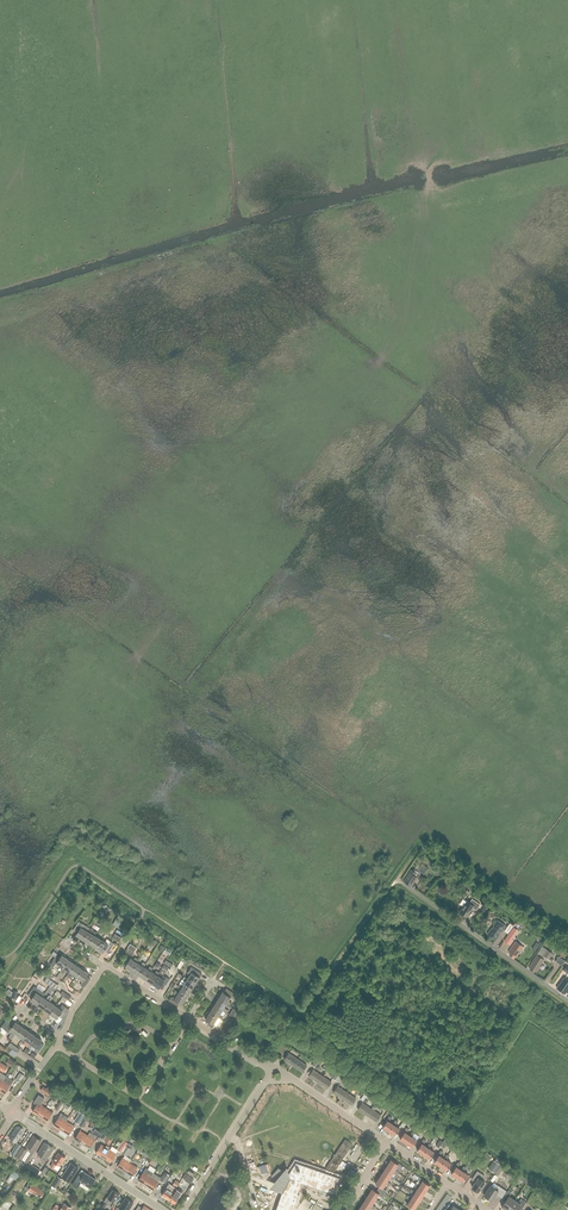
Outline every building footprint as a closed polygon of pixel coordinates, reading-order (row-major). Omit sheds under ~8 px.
[(422,865),(419,870),(424,874),(428,869),(422,865)] [(413,871),(411,870),(404,881),(411,886),(417,878),(416,877),(412,874),(414,871),(413,871)] [(439,886),(436,890),(441,894),(444,890),(439,886)] [(465,889),(461,893),(466,897),(469,892),(465,889)] [(473,908),(476,910),(480,904),(472,898),(469,902),(467,901),(466,901),(463,906),(459,912),(466,917),(473,908)] [(491,928),(487,934),(496,940),(500,934),(499,934),(501,931),(502,932),(506,926),(497,920),(493,925),(494,926),(492,929),(491,928)] [(83,939),(88,931),(90,928),(87,926),(85,929),(81,927),(83,924),(79,921),(74,931),(77,933),(76,935),(80,937),(79,939),(82,941),(83,939)] [(509,923),(504,931),(507,933),(513,925),(509,923)] [(513,927),(508,936),(511,938),(517,929),(513,927)] [(519,944),(525,934),(519,930),(515,936),(518,938),(516,941),(509,951),(510,953),(509,954),(514,957),(515,956),(516,957),(524,947),(519,944)] [(89,945),(90,944),(95,936),(97,932),(94,931),(92,934),(88,931),(83,939),(82,941),(83,939),(87,942),(86,943),(89,945)] [(96,948),(101,940),(95,936),(90,944),(93,946),(93,947),(96,949),(96,948)] [(114,943),(110,941),(107,939),(105,942),(101,940),(96,948),(96,949),(96,948),(100,950),(99,951),(102,953),(103,952),(104,950),(108,952),(114,943)] [(549,959),(553,953),(543,946),(530,966),(531,967),(530,969),(534,972),(535,970),(536,971),(544,960),(541,958),(543,955),(549,959)] [(63,967),(69,960),(65,957),(66,956),(63,954),(62,955),(60,958),(56,956),(55,957),(50,964),(54,967),(57,963),(63,967)] [(556,961),(562,965),(565,960),(559,956),(556,961)] [(132,971),(137,963),(139,960),(135,957),(133,960),(130,958),(125,966),(129,969),(129,970),(132,972),(132,971)] [(70,972),(75,964),(72,962),(72,961),(69,958),(69,960),(63,967),(62,970),(61,971),(63,973),(66,969),(70,972)] [(139,975),(144,967),(146,964),(143,962),(141,965),(137,963),(132,971),(132,972),(132,971),(136,973),(135,974),(138,976),(139,975)] [(76,976),(82,969),(78,966),(79,965),(76,963),(75,964),(70,972),(67,976),(70,978),(73,974),(76,976)] [(146,979),(151,971),(153,968),(150,966),(148,969),(144,967),(139,975),(138,976),(139,975),(143,977),(142,979),(145,981),(146,979)] [(200,977),(202,973),(191,967),(187,973),(190,975),(187,979),(195,984),(198,980),(199,981),(201,978),(200,977)] [(84,987),(90,979),(87,976),(89,973),(85,971),(86,970),(83,968),(82,969),(76,976),(74,981),(76,982),(79,978),(83,981),(80,985),(84,987)] [(153,984),(158,976),(157,975),(159,973),(156,971),(154,974),(151,971),(146,979),(145,981),(146,979),(150,982),(149,983),(152,985),(153,984)] [(153,984),(152,985),(153,984),(156,986),(155,987),(159,989),(159,988),(163,983),(166,985),(170,979),(163,974),(161,977),(158,976),(153,984)] [(195,984),(187,979),(184,977),(182,979),(186,982),(183,985),(191,991),(192,991),(191,991),(193,987),(195,988),(197,985),(195,984)] [(567,993),(567,980),(565,977),(557,988),(565,994),(566,992),(567,993)] [(190,994),(192,991),(191,991),(183,985),(180,983),(177,987),(181,989),(179,992),(187,997),(189,994),(190,994)] [(34,987),(28,995),(32,998),(31,1000),(34,1003),(34,1004),(37,1006),(37,1005),(43,997),(45,994),(43,992),(42,992),(37,988),(34,987)] [(235,997),(236,995),(226,989),(224,992),(223,992),(220,996),(219,995),(217,998),(219,999),(227,1004),(229,1006),(231,1002),(229,1001),(231,997),(232,995),(235,997)] [(187,997),(179,992),(175,990),(174,993),(177,995),(175,999),(171,997),(169,1001),(177,1006),(180,1003),(182,1004),(185,1000),(186,1001),(188,998),(187,997)] [(49,995),(46,999),(43,997),(37,1005),(41,1007),(40,1008),(43,1010),(44,1009),(49,1001),(52,997),(49,995)] [(222,1010),(227,1004),(219,999),(217,998),(219,999),(216,1002),(215,1002),(213,1005),(214,1005),(222,1010)] [(44,1009),(43,1010),(44,1009),(48,1012),(47,1013),(50,1015),(51,1014),(56,1006),(49,1001),(44,1009)] [(62,1005),(59,1008),(56,1006),(51,1014),(54,1016),(53,1017),(56,1020),(57,1018),(59,1016),(62,1018),(69,1009),(64,1006),(62,1005)] [(220,1014),(222,1010),(214,1005),(213,1005),(214,1005),(212,1009),(211,1008),(209,1011),(210,1012),(211,1013),(218,1017),(221,1019),(223,1016),(220,1014)] [(239,1007),(237,1010),(237,1011),(241,1013),(243,1014),(247,1009),(241,1005),(240,1008),(239,1007)] [(233,1018),(237,1011),(237,1010),(233,1008),(229,1015),(233,1018)] [(237,1020),(239,1017),(241,1013),(237,1011),(233,1018),(237,1020)] [(218,1017),(211,1013),(210,1012),(208,1016),(206,1015),(204,1018),(206,1019),(209,1021),(207,1024),(213,1028),(215,1025),(214,1024),(218,1017)] [(16,1020),(15,1023),(11,1020),(5,1029),(11,1034),(9,1037),(13,1039),(17,1034),(22,1026),(19,1024),(19,1023),(16,1020)] [(23,1039),(29,1031),(25,1028),(26,1027),(23,1025),(22,1026),(17,1034),(23,1039)] [(30,1043),(35,1035),(32,1033),(32,1032),(29,1030),(29,1031),(23,1039),(21,1042),(24,1044),(26,1041),(30,1043)] [(276,1032),(270,1042),(274,1045),(280,1035),(276,1032)] [(38,1054),(44,1045),(41,1042),(42,1040),(38,1038),(39,1036),(36,1034),(35,1035),(30,1043),(28,1046),(30,1048),(33,1045),(36,1048),(34,1051),(38,1054)] [(8,1046),(18,1053),(20,1049),(11,1042),(8,1046)] [(288,1053),(284,1059),(293,1066),(298,1059),(288,1053)] [(298,1059),(293,1066),(303,1072),(307,1065),(298,1059)] [(313,1069),(309,1076),(318,1082),(322,1076),(313,1069)] [(19,1072),(15,1079),(19,1082),(24,1075),(19,1072)] [(6,1076),(0,1085),(0,1090),(5,1093),(13,1081),(6,1076)] [(322,1076),(318,1082),(327,1089),(332,1082),(322,1076)] [(338,1086),(333,1092),(342,1099),(347,1092),(338,1086)] [(53,1093),(46,1089),(43,1087),(41,1091),(46,1095),(50,1097),(53,1093)] [(347,1092),(342,1099),(352,1105),(356,1098),(347,1092)] [(40,1116),(45,1107),(40,1104),(44,1098),(39,1094),(34,1102),(37,1104),(32,1111),(40,1116)] [(58,1111),(61,1106),(65,1100),(61,1098),(55,1109),(58,1111)] [(65,1100),(61,1106),(67,1110),(71,1104),(65,1100)] [(362,1102),(358,1109),(367,1115),(371,1109),(362,1102)] [(47,1121),(53,1112),(45,1107),(40,1116),(47,1121)] [(371,1109),(367,1115),(376,1122),(381,1115),(374,1110),(372,1109),(371,1109)] [(81,1112),(75,1121),(79,1124),(85,1115),(81,1112)] [(61,1130),(67,1121),(63,1119),(65,1115),(61,1113),(54,1125),(61,1130)] [(399,1116),(404,1120),(407,1121),(410,1118),(402,1113),(399,1116)] [(387,1120),(383,1127),(389,1131),(393,1124),(389,1121),(392,1117),(389,1116),(387,1120)] [(393,1124),(389,1131),(395,1135),(400,1128),(395,1125),(398,1121),(395,1120),(393,1124)] [(67,1121),(61,1130),(69,1134),(74,1126),(67,1121)] [(16,1142),(23,1132),(22,1131),(23,1129),(18,1126),(18,1128),(16,1127),(9,1138),(16,1142)] [(405,1132),(400,1139),(406,1143),(410,1136),(410,1135),(406,1133),(409,1129),(407,1127),(404,1132),(405,1132)] [(82,1143),(88,1135),(80,1130),(75,1138),(82,1143)] [(410,1136),(406,1143),(412,1147),(417,1140),(412,1137),(415,1133),(413,1131),(410,1135),(410,1136)] [(88,1135),(82,1143),(90,1148),(95,1140),(88,1135)] [(18,1152),(16,1156),(27,1163),(31,1156),(34,1152),(40,1142),(39,1141),(40,1140),(35,1137),(34,1138),(33,1137),(26,1147),(25,1149),(22,1147),(18,1152)] [(346,1139),(327,1168),(335,1171),(353,1144),(346,1139)] [(422,1143),(417,1150),(423,1154),(428,1147),(427,1147),(423,1144),(426,1140),(424,1139),(421,1143),(422,1143)] [(121,1152),(122,1151),(125,1146),(127,1142),(124,1140),(118,1150),(121,1152)] [(45,1142),(37,1154),(47,1160),(53,1150),(52,1149),(53,1148),(45,1142)] [(428,1147),(423,1154),(429,1159),(434,1151),(429,1148),(432,1144),(430,1143),(427,1147),(428,1147)] [(103,1157),(109,1149),(101,1144),(96,1152),(103,1157)] [(126,1146),(122,1153),(126,1156),(131,1149),(131,1148),(130,1148),(126,1146)] [(146,1148),(142,1154),(148,1158),(152,1151),(146,1148)] [(111,1162),(116,1153),(109,1149),(103,1157),(111,1162)] [(439,1155),(434,1162),(440,1166),(445,1159),(444,1158),(441,1156),(443,1152),(441,1150),(438,1154),(439,1155)] [(153,1152),(148,1160),(152,1163),(157,1155),(153,1152)] [(488,1162),(492,1156),(487,1153),(487,1152),(483,1158),(488,1162)] [(60,1166),(65,1157),(59,1153),(53,1161),(54,1162),(51,1167),(53,1169),(57,1164),(60,1166)] [(447,1158),(449,1156),(447,1154),(444,1158),(445,1159),(440,1166),(446,1170),(451,1163),(446,1160),(447,1158)] [(125,1171),(130,1162),(123,1157),(117,1166),(125,1171)] [(391,1160),(387,1166),(394,1170),(395,1169),(397,1166),(401,1168),(403,1166),(399,1163),(398,1164),(391,1160)] [(494,1161),(489,1170),(494,1173),(500,1165),(494,1161)] [(132,1176),(138,1167),(130,1162),(125,1171),(132,1176)] [(456,1166),(451,1173),(457,1177),(462,1170),(461,1170),(458,1167),(460,1163),(458,1162),(455,1166),(456,1166)] [(28,1163),(24,1170),(35,1177),(39,1170),(28,1163)] [(69,1182),(78,1168),(71,1163),(62,1177),(69,1182)] [(276,1209),(293,1209),(299,1194),(298,1193),(301,1182),(333,1193),(339,1177),(324,1172),(297,1163),(288,1176),(276,1168),(270,1175),(285,1185),(276,1209)] [(387,1166),(383,1172),(390,1176),(391,1175),(393,1172),(397,1174),(399,1172),(395,1169),(394,1170),(387,1166)] [(462,1170),(457,1177),(463,1182),(468,1175),(463,1171),(466,1167),(464,1166),(461,1170),(462,1170)] [(45,1167),(39,1176),(42,1178),(48,1169),(45,1167)] [(144,1171),(138,1180),(146,1185),(151,1176),(148,1174),(150,1170),(148,1169),(146,1168),(144,1171)] [(472,1187),(478,1191),(485,1182),(481,1180),(484,1176),(477,1171),(473,1178),(477,1180),(472,1187)] [(90,1188),(95,1179),(85,1172),(82,1176),(79,1174),(73,1183),(78,1187),(81,1182),(90,1188)] [(383,1172),(380,1178),(387,1182),(387,1181),(389,1178),(393,1180),(395,1178),(391,1175),(390,1176),(383,1172)] [(165,1183),(169,1177),(164,1174),(160,1180),(165,1183)] [(190,1184),(194,1179),(188,1175),(184,1180),(190,1184)] [(415,1175),(414,1177),(418,1179),(418,1180),(422,1182),(419,1186),(419,1187),(426,1191),(430,1185),(423,1181),(423,1180),(419,1177),(415,1175)] [(58,1176),(52,1186),(56,1188),(62,1179),(58,1176)] [(151,1176),(146,1185),(153,1190),(159,1181),(151,1176)] [(380,1178),(376,1184),(380,1186),(378,1189),(385,1194),(387,1191),(383,1188),(385,1184),(389,1186),(391,1184),(387,1181),(387,1182),(380,1178)] [(29,1190),(32,1192),(37,1196),(38,1195),(41,1197),(44,1192),(39,1189),(40,1188),(33,1184),(32,1184),(29,1182),(25,1188),(29,1190)] [(415,1184),(414,1186),(418,1188),(415,1192),(415,1193),(422,1197),(426,1191),(419,1187),(419,1186),(415,1183),(415,1184)] [(166,1188),(173,1192),(176,1188),(169,1184),(168,1186),(166,1188)] [(491,1185),(484,1195),(492,1200),(496,1194),(502,1198),(507,1191),(498,1185),(498,1186),(496,1189),(491,1186),(491,1185)] [(169,1199),(173,1192),(166,1188),(162,1195),(169,1199)] [(169,1199),(175,1203),(182,1192),(176,1188),(173,1192),(169,1199)] [(372,1189),(368,1195),(375,1200),(376,1199),(378,1195),(382,1198),(385,1194),(378,1189),(376,1192),(372,1189)] [(412,1189),(410,1192),(414,1194),(411,1198),(411,1199),(418,1203),(422,1197),(415,1193),(415,1192),(412,1189)] [(112,1202),(112,1201),(114,1202),(120,1194),(113,1190),(108,1198),(107,1197),(101,1206),(104,1208),(107,1204),(110,1200),(112,1202)] [(503,1199),(506,1201),(502,1207),(505,1209),(505,1208),(507,1209),(508,1209),(515,1200),(509,1196),(512,1192),(509,1190),(503,1199)] [(11,1202),(15,1196),(10,1193),(6,1199),(11,1202)] [(368,1195),(364,1201),(371,1206),(372,1205),(374,1201),(378,1204),(380,1201),(376,1199),(375,1200),(368,1195)] [(408,1195),(406,1198),(410,1200),(407,1205),(414,1209),(418,1203),(411,1199),(411,1198),(408,1195)] [(118,1207),(116,1209),(117,1209),(129,1209),(134,1203),(126,1198),(119,1208),(118,1207)] [(508,1209),(517,1209),(518,1209),(521,1209),(526,1203),(521,1199),(518,1203),(515,1200),(508,1209)] [(360,1207),(365,1209),(368,1209),(370,1207),(374,1209),(375,1208),(376,1207),(372,1205),(371,1206),(364,1201),(360,1207)]
